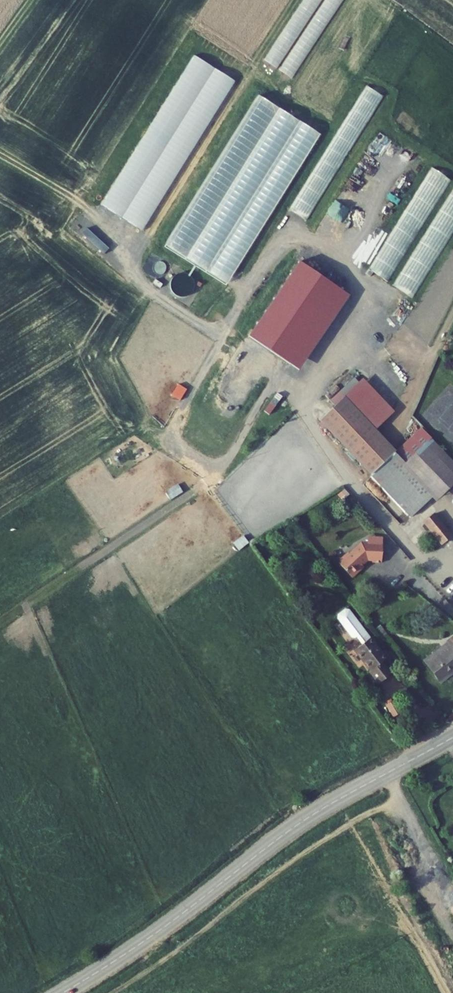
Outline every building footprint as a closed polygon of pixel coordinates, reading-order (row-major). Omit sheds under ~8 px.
[(279,68),(296,36),(282,29),(265,60),(279,68)] [(363,92),(374,99),(379,92),(367,85),(363,92)] [(232,282),(319,129),(265,98),(261,104),(268,108),(264,114),(280,123),(282,133),(294,140),(294,143),(281,165),(280,157),(272,153),(277,152),(276,145),(270,141),(264,152),(259,149),(236,153),(236,148),(209,196),(204,193),(207,211),(209,211),(215,215),(223,258),(206,248),(198,249),(179,253),(232,282)] [(428,165),(372,272),(392,282),(447,175),(428,165)] [(307,219),(320,193),(302,185),(290,210),(307,219)] [(396,287),(415,298),(452,228),(452,188),(451,187),(396,287)] [(264,410),(269,413),(282,396),(277,392),(264,410)] [(320,419),(372,475),(397,451),(345,396),(320,419)] [(438,437),(426,424),(399,449),(397,451),(372,475),(409,513),(431,493),(407,467),(438,437)] [(407,467),(431,493),(434,497),(452,479),(452,452),(438,437),(407,467)] [(423,518),(442,540),(452,531),(434,509),(423,518)] [(234,541),(239,548),(248,541),(243,534),(234,541)] [(342,560),(340,561),(354,575),(364,565),(364,561),(369,556),(374,556),(375,557),(376,558),(377,559),(383,558),(383,537),(368,537),(368,540),(362,540),(351,551),(347,551),(342,556),(342,560)] [(361,646),(371,639),(349,611),(346,611),(338,617),(338,620),(351,637),(355,638),(361,646)] [(369,672),(379,685),(392,676),(383,663),(387,660),(371,639),(361,646),(357,649),(372,670),(369,672)] [(448,684),(452,680),(452,644),(430,662),(448,684)]
